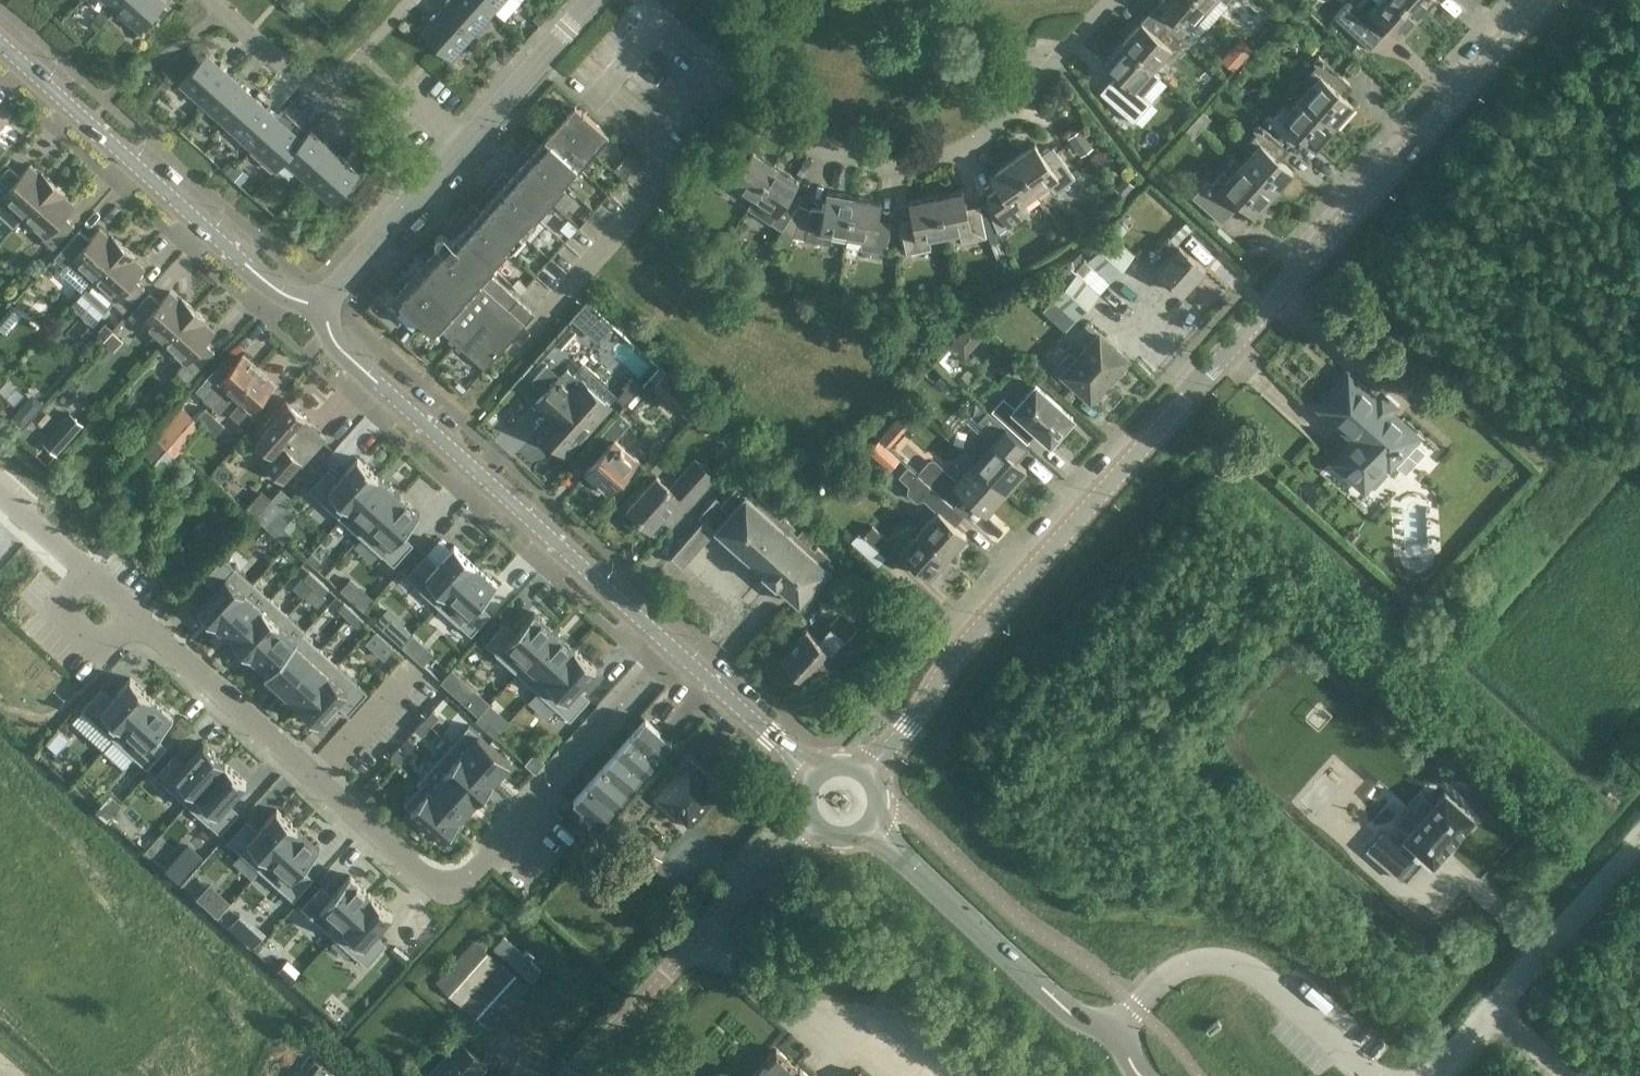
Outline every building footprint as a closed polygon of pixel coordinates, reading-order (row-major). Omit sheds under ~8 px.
[(117,7),(141,29),(167,1),(165,0),(123,0),(117,7)] [(482,0),(448,0),(442,7),(472,34),(493,10),(482,0)] [(493,10),(502,0),(482,0),(493,10)] [(1200,0),(1158,0),(1157,1),(1171,13),(1164,22),(1188,44),(1204,26),(1196,19),(1207,7),(1200,0)] [(1335,16),(1370,47),(1381,35),(1378,32),(1386,23),(1400,37),(1419,16),(1401,0),(1378,0),(1377,1),(1376,0),(1349,0),(1335,16)] [(1419,16),(1433,0),(1401,0),(1419,16)] [(472,34),(442,7),(420,31),(450,58),(472,34)] [(1140,20),(1123,40),(1153,67),(1163,56),(1171,63),(1188,44),(1164,22),(1154,33),(1140,20)] [(1153,67),(1123,40),(1103,61),(1117,74),(1109,83),(1116,89),(1107,99),(1133,122),(1151,102),(1143,94),(1150,86),(1142,79),(1153,67)] [(500,51),(496,55),(503,62),(510,55),(506,50),(500,51)] [(178,82),(202,104),(229,74),(205,52),(178,82)] [(484,60),(493,68),(498,62),(490,54),(484,60)] [(1312,83),(1301,96),(1333,124),(1352,103),(1334,86),(1343,76),(1319,55),(1313,60),(1317,63),(1305,77),(1312,83)] [(229,74),(202,104),(226,125),(253,96),(229,74)] [(253,96),(226,125),(250,147),(277,117),(253,96)] [(1314,146),(1333,124),(1301,96),(1290,108),(1283,101),(1271,114),(1268,111),(1263,117),(1287,138),(1295,129),(1314,146)] [(608,134),(579,108),(572,116),(561,106),(545,123),(556,133),(542,148),(532,139),(516,156),(527,166),(513,181),(502,171),(487,189),(498,199),(484,214),(473,204),(457,222),(468,232),(461,240),(456,235),(450,241),(442,234),(436,234),(434,237),(434,243),(437,246),(393,296),(436,335),(440,330),(468,353),(484,368),(525,323),(507,309),(516,298),(486,271),(608,134)] [(277,117),(250,147),(274,168),(300,138),(277,117)] [(1252,151),(1241,163),(1273,191),(1292,170),(1273,154),(1282,144),(1258,122),(1253,128),(1257,131),(1245,144),(1252,151)] [(308,129),(300,138),(274,168),(275,169),(283,159),(306,180),(333,151),(308,129)] [(1068,137),(1079,151),(1090,143),(1078,129),(1068,137)] [(8,142),(0,135),(0,152),(8,142)] [(1034,143),(1012,159),(1035,192),(1047,183),(1054,192),(1074,177),(1052,146),(1042,154),(1034,143)] [(740,190),(752,197),(753,198),(775,164),(752,149),(742,165),(731,158),(714,185),(735,199),(740,190)] [(333,151),(306,180),(331,202),(357,173),(333,151)] [(1035,192),(1012,159),(989,175),(1000,191),(989,198),(1008,224),(1029,210),(1022,201),(1035,192)] [(1208,179),(1203,185),(1193,196),(1216,217),(1236,196),(1255,213),(1273,191),(1241,163),(1230,175),(1223,169),(1211,182),(1208,179)] [(798,179),(775,164),(753,198),(752,197),(746,207),(791,236),(805,206),(798,203),(798,202),(788,195),(798,179)] [(0,175),(0,214),(14,226),(22,217),(53,183),(40,170),(38,172),(29,165),(19,175),(9,165),(0,175)] [(1132,184),(1125,178),(1116,189),(1123,194),(1132,184)] [(53,183),(22,217),(43,236),(41,238),(53,248),(74,225),(64,215),(73,204),(65,197),(67,195),(53,183)] [(961,188),(935,193),(943,234),(958,231),(960,241),(985,236),(979,205),(965,208),(961,188)] [(810,207),(810,208),(805,206),(791,236),(805,239),(829,243),(831,232),(846,235),(853,195),(826,190),(823,209),(810,207)] [(928,237),(943,234),(935,193),(908,199),(912,218),(899,220),(905,252),(931,247),(928,237)] [(880,200),(853,195),(846,235),(862,238),(860,248),(885,253),(890,222),(876,219),(880,200)] [(79,229),(57,252),(67,262),(59,270),(82,291),(92,280),(123,246),(108,233),(107,235),(99,228),(90,238),(79,229)] [(1134,252),(1112,232),(1088,259),(1110,279),(1134,252)] [(1182,293),(1205,268),(1179,244),(1178,245),(1168,236),(1159,246),(1169,255),(1156,269),(1182,293)] [(123,246),(92,280),(82,291),(103,309),(111,300),(123,311),(145,288),(134,278),(143,267),(135,260),(137,258),(123,246)] [(1098,292),(1076,272),(1053,298),(1075,318),(1098,292)] [(169,290),(159,301),(149,292),(127,316),(140,326),(141,324),(162,344),(193,309),(179,296),(177,298),(169,290)] [(193,309),(162,344),(183,362),(175,370),(188,381),(215,351),(204,342),(214,331),(205,323),(207,322),(193,309)] [(965,354),(983,333),(969,321),(951,341),(965,354)] [(1111,334),(1100,325),(1061,374),(1092,399),(1131,350),(1111,333),(1111,334)] [(228,387),(235,393),(259,367),(243,352),(205,395),(214,403),(228,387)] [(259,367),(235,393),(242,399),(232,409),(241,418),(275,381),(259,367)] [(566,368),(558,377),(557,376),(534,402),(548,415),(537,428),(564,453),(608,404),(580,379),(579,380),(566,368)] [(690,418),(702,404),(665,371),(652,385),(690,418)] [(1416,436),(1348,375),(1321,404),(1357,436),(1335,461),(1364,487),(1386,462),(1389,465),(1416,436)] [(961,407),(971,395),(962,388),(952,399),(961,407)] [(1046,444),(1068,420),(1051,405),(1054,401),(1040,389),(1030,399),(1043,411),(1028,428),(1046,444)] [(34,390),(11,413),(23,424),(46,401),(34,390)] [(287,399),(262,427),(282,445),(264,466),(283,482),(300,462),(302,464),(326,437),(306,419),(308,418),(287,399)] [(195,419),(196,419),(181,406),(153,437),(177,459),(187,448),(206,465),(224,445),(195,419)] [(195,417),(196,419),(215,436),(225,425),(204,406),(195,417)] [(713,427),(719,419),(705,406),(698,414),(713,427)] [(995,435),(972,461),(1005,490),(1024,468),(1003,448),(1015,435),(988,411),(979,421),(995,435)] [(48,442),(58,451),(84,421),(74,412),(48,442)] [(614,439),(624,429),(630,422),(619,412),(583,451),(593,460),(583,471),(606,491),(635,458),(614,439)] [(888,446),(908,424),(899,416),(880,438),(888,446)] [(972,461),(956,479),(905,434),(891,450),(953,505),(964,493),(985,512),(1005,490),(972,461)] [(937,509),(918,530),(946,555),(965,534),(954,524),(963,514),(953,505),(891,450),(883,443),(874,453),(931,505),(937,509)] [(327,489),(349,508),(378,476),(356,457),(339,476),(327,465),(307,487),(319,498),(327,489)] [(648,529),(661,516),(671,525),(701,491),(681,473),(668,488),(655,476),(626,509),(648,529)] [(397,493),(378,476),(349,508),(368,525),(397,493)] [(135,507),(149,490),(139,481),(125,498),(135,507)] [(282,484),(271,496),(263,488),(248,504),(278,531),(286,522),(277,513),(294,495),(282,484)] [(729,511),(713,528),(798,603),(832,564),(826,558),(828,555),(816,544),(813,547),(807,542),(813,536),(802,525),(796,532),(791,527),(793,524),(782,513),(779,516),(767,506),(770,503),(758,492),(755,495),(748,489),(744,493),(735,485),(720,503),(729,511)] [(418,512),(397,493),(368,525),(389,544),(380,553),(391,563),(411,541),(400,531),(418,512)] [(703,519),(671,554),(682,564),(713,528),(703,519)] [(885,556),(895,545),(872,525),(862,536),(885,556)] [(928,576),(946,555),(918,530),(900,551),(928,576)] [(285,544),(275,535),(270,542),(279,550),(282,548),(285,544)] [(295,548),(287,542),(285,544),(282,548),(291,557),(297,550),(295,548)] [(310,550),(300,542),(295,548),(297,550),(304,557),(310,550)] [(424,576),(445,595),(474,563),(453,544),(435,563),(423,553),(404,574),(415,585),(424,576)] [(320,559),(310,550),(304,557),(314,565),(320,559)] [(214,623),(243,591),(225,575),(234,565),(222,554),(202,577),(213,587),(196,606),(214,623)] [(495,582),(474,563),(445,595),(466,614),(457,623),(468,633),(488,611),(477,601),(495,582)] [(339,577),(329,568),(324,574),(333,583),(339,577)] [(318,578),(308,569),(303,576),(312,584),(318,578)] [(364,608),(375,595),(351,574),(340,587),(364,608)] [(327,587),(318,578),(312,584),(322,593),(327,587)] [(260,607),(243,591),(214,623),(232,638),(260,607)] [(353,610),(343,601),(338,607),(347,616),(353,610)] [(278,622),(260,607),(232,638),(249,654),(278,622)] [(363,619),(353,610),(347,616),(357,625),(363,619)] [(503,643),(525,662),(553,630),(532,610),(515,630),(503,619),(483,641),(495,652),(503,643)] [(847,638),(855,629),(839,615),(831,624),(847,638)] [(295,638),(278,622),(249,654),(267,670),(292,642),(295,638)] [(380,634),(370,626),(365,632),(374,641),(380,634)] [(406,638),(397,629),(391,635),(401,644),(406,638)] [(792,670),(793,670),(804,680),(811,672),(815,676),(826,664),(822,660),(841,639),(830,629),(819,642),(805,630),(780,658),(784,661),(783,662),(784,666),(788,669),(792,670)] [(573,647),(553,630),(525,662),(544,679),(573,647)] [(416,646),(406,638),(401,644),(410,653),(416,646)] [(309,658),(292,642),(267,670),(264,673),(281,689),(309,658)] [(594,666),(573,647),(544,679),(565,698),(556,707),(567,717),(587,695),(576,685),(594,666)] [(327,673),(309,658),(281,689),(298,705),(327,673)] [(345,690),(327,673),(298,705),(317,721),(334,701),(345,711),(365,689),(354,679),(345,690)] [(102,709),(123,728),(152,696),(131,677),(113,697),(102,686),(82,708),(93,719),(102,709)] [(173,715),(152,696),(123,728),(144,748),(136,757),(147,767),(166,745),(155,735),(173,715)] [(484,707),(474,698),(469,704),(478,713),(484,707)] [(431,708),(422,718),(429,724),(437,714),(431,708)] [(598,821),(671,740),(645,717),(572,798),(598,821)] [(422,718),(414,728),(420,733),(429,724),(422,718)] [(498,729),(489,721),(483,727),(493,735),(498,729)] [(508,738),(498,729),(493,735),(503,744),(508,738)] [(56,752),(68,738),(58,730),(46,743),(56,752)] [(476,732),(459,751),(491,780),(508,761),(476,732)] [(175,775),(196,794),(225,762),(204,743),(186,763),(175,752),(155,774),(166,785),(175,775)] [(398,745),(389,755),(395,761),(404,751),(398,745)] [(491,780),(459,751),(442,770),(474,799),(491,780)] [(389,755),(380,765),(386,770),(395,761),(389,755)] [(688,826),(723,788),(705,771),(704,772),(688,758),(667,781),(665,779),(651,795),(676,818),(677,816),(688,826)] [(246,781),(225,762),(196,794),(217,814),(208,823),(219,833),(239,811),(228,801),(246,781)] [(474,799),(442,770),(425,789),(458,818),(474,799)] [(1428,860),(1469,815),(1439,788),(1413,817),(1403,808),(1392,821),(1401,829),(1398,833),(1402,836),(1394,844),(1378,829),(1362,847),(1395,877),(1411,859),(1408,856),(1415,848),(1428,860)] [(458,818),(425,789),(408,807),(419,817),(416,820),(427,831),(431,827),(441,836),(458,818)] [(248,841),(269,861),(298,828),(277,809),(259,829),(248,818),(228,840),(239,851),(248,841)] [(319,848),(298,828),(269,861),(290,880),(281,889),(293,899),(312,877),(301,867),(319,848)] [(321,907),(342,927),(371,895),(350,875),(332,895),(321,884),(301,906),(312,917),(321,907)] [(211,881),(199,895),(219,913),(232,899),(211,881)] [(392,914),(371,895),(342,927),(363,946),(354,955),(366,965),(385,943),(374,933),(392,914)] [(256,941),(265,930),(242,911),(232,923),(256,941)] [(474,939),(436,981),(489,1029),(528,986),(501,962),(501,963),(474,939)] [(412,1063),(400,1074),(398,1075),(475,1075),(486,1064),(458,1038),(425,1074),(412,1063)] [(795,1066),(776,1050),(753,1075),(810,1075),(800,1067),(798,1069),(795,1066)] [(309,1075),(326,1075),(316,1068),(309,1075)]
